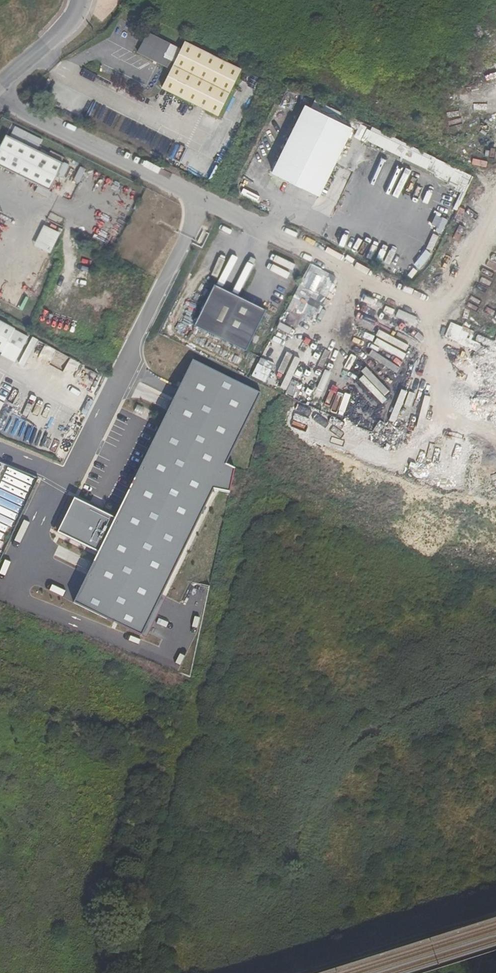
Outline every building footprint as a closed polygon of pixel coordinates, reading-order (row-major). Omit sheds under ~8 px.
[(144,55),(177,72),(169,88),(226,117),(247,72),(191,45),(187,51),(154,35),(144,55)] [(157,100),(165,103),(169,95),(160,91),(157,100)] [(170,97),(167,104),(183,111),(186,103),(170,97)] [(280,175),(325,198),(354,139),(359,130),(313,108),(280,175)] [(359,142),(363,133),(359,130),(354,139),(359,142)] [(375,132),(370,141),(396,154),(400,145),(375,132)] [(12,137),(0,161),(0,164),(55,192),(68,164),(12,137)] [(433,172),(438,164),(400,145),(396,154),(433,172)] [(463,173),(455,188),(465,193),(472,177),(463,173)] [(42,224),(33,246),(50,253),(59,231),(42,224)] [(186,268),(192,256),(186,253),(180,265),(186,268)] [(216,275),(225,256),(220,254),(211,272),(216,275)] [(274,254),(271,260),(291,268),(293,262),(274,254)] [(217,283),(223,286),(235,257),(229,255),(217,283)] [(217,287),(198,328),(248,353),(268,312),(217,287)] [(20,361),(31,337),(0,321),(0,350),(20,361)] [(262,392),(193,358),(115,517),(98,552),(74,602),(142,635),(214,487),(230,491),(235,467),(227,463),(262,392)] [(33,475),(6,466),(1,480),(12,484),(8,493),(16,495),(12,506),(4,504),(1,513),(0,513),(0,527),(14,531),(33,475)] [(98,552),(115,517),(74,497),(57,532),(98,552)]
